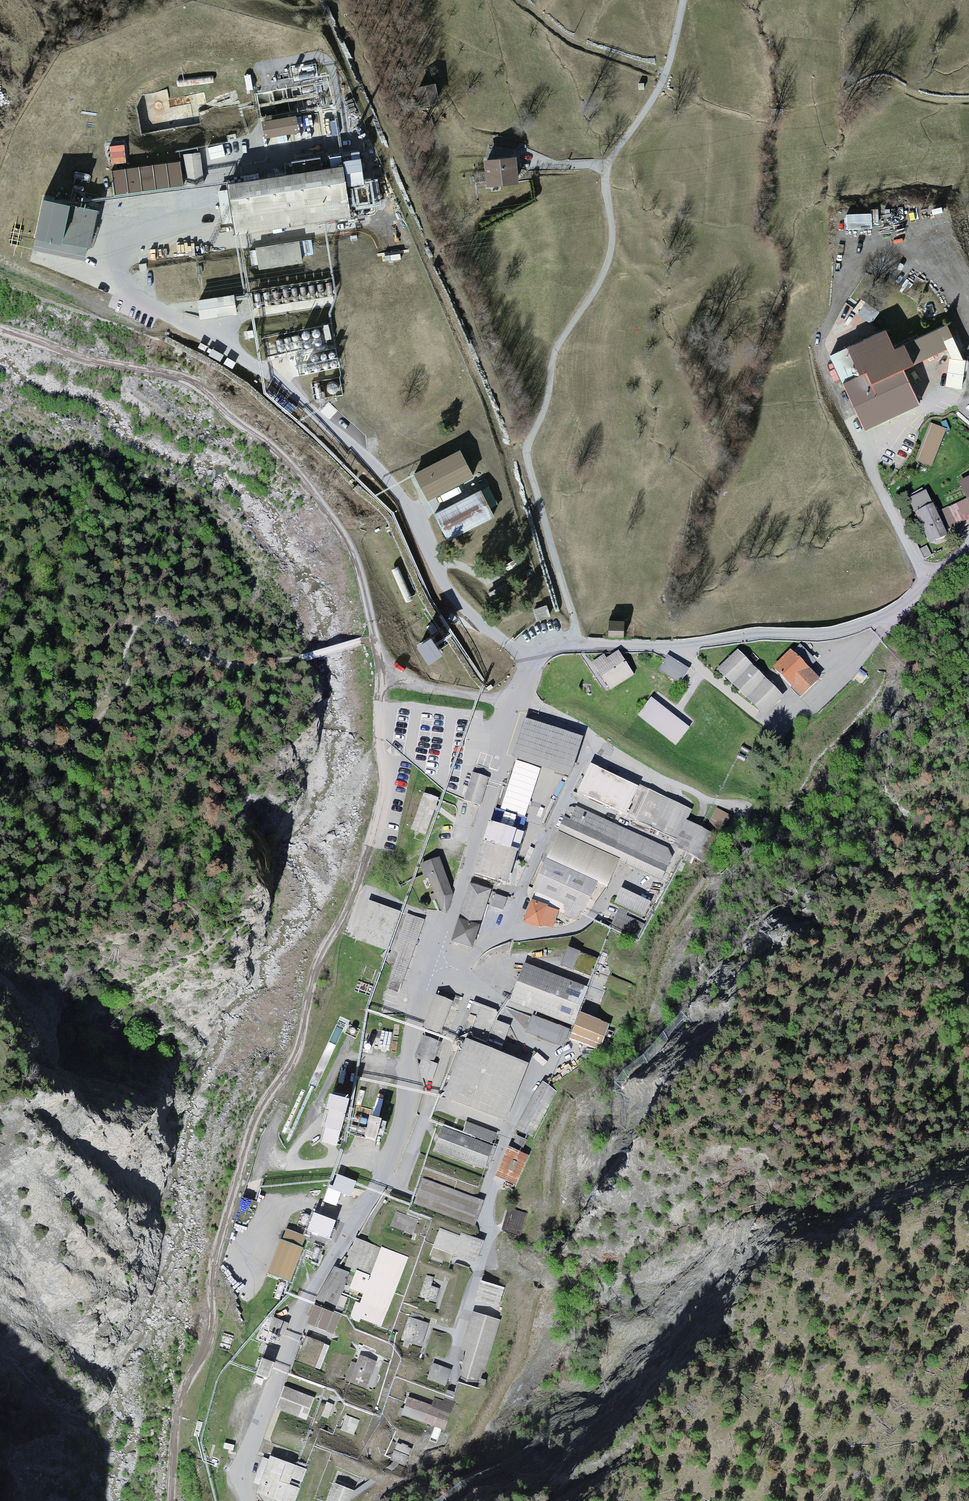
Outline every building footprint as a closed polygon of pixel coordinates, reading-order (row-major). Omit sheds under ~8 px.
[(422,105),(440,102),(437,81),(418,84),(422,105)] [(183,108),(148,114),(151,133),(186,127),(183,108)] [(183,161),(110,171),(114,196),(206,183),(201,149),(182,152),(183,161)] [(518,155),(485,157),(488,187),(521,184),(518,155)] [(354,217),(347,162),(322,165),(321,157),(290,160),(291,173),(228,180),(228,187),(218,189),(222,222),(237,221),(239,231),(354,217)] [(99,208),(43,196),(31,250),(87,262),(99,208)] [(848,213),(848,229),(874,228),(873,212),(848,213)] [(303,262),(299,239),(253,246),(257,269),(303,262)] [(235,292),(197,299),(200,318),(238,312),(235,292)] [(859,315),(872,322),(878,312),(865,304),(859,315)] [(889,326),(832,350),(864,426),(920,403),(920,399),(906,365),(949,347),(951,351),(947,386),(964,387),(966,360),(956,336),(957,331),(953,322),(950,322),(896,344),(889,326)] [(932,423),(918,461),(933,467),(947,428),(932,423)] [(461,448),(414,471),(428,499),(475,476),(461,448)] [(960,480),(968,499),(942,510),(949,527),(968,518),(968,476),(960,480)] [(482,488),(434,512),(448,539),(496,516),(482,488)] [(910,496),(930,544),(949,536),(929,488),(910,496)] [(548,603),(532,609),(537,621),(552,616),(548,603)] [(626,620),(610,618),(608,636),(624,637),(626,620)] [(437,632),(418,642),(428,661),(447,652),(437,632)] [(774,714),(793,695),(746,646),(726,665),(774,714)] [(635,673),(619,647),(594,663),(610,689),(635,673)] [(820,678),(790,648),(772,666),(803,695),(820,678)] [(690,668),(665,654),(657,670),(681,684),(690,668)] [(692,727),(652,694),(637,711),(677,745),(692,727)] [(585,739),(526,719),(512,759),(516,760),(541,768),(572,778),(585,739)] [(541,768),(516,760),(501,809),(525,817),(541,768)] [(639,786),(591,763),(577,791),(625,817),(639,786)] [(472,772),(464,799),(481,805),(489,777),(472,772)] [(692,809),(640,784),(639,786),(625,817),(677,839),(673,845),(703,862),(717,835),(687,820),(692,809)] [(439,798),(424,792),(411,829),(426,834),(439,798)] [(675,850),(576,805),(570,819),(564,816),(529,887),(533,890),(523,921),(539,928),(553,927),(559,912),(577,920),(582,915),(597,883),(607,887),(619,862),(661,881),(675,850)] [(501,809),(495,807),(474,872),(509,883),(530,818),(525,817),(501,809)] [(437,863),(425,868),(446,913),(451,893),(437,863)] [(491,890),(469,882),(450,940),(473,948),(491,890)] [(621,887),(614,902),(619,905),(629,909),(643,917),(651,901),(621,887)] [(507,898),(495,893),(491,906),(503,910),(507,898)] [(429,919),(367,897),(352,939),(388,952),(376,983),(402,992),(429,919)] [(629,909),(619,905),(610,928),(638,942),(646,925),(626,915),(629,909)] [(598,959),(567,947),(560,965),(592,977),(598,959)] [(588,985),(523,962),(508,1005),(531,1013),(524,1032),(563,1045),(566,1037),(596,1048),(605,1023),(578,1013),(588,985)] [(454,1002),(436,995),(423,1027),(441,1034),(454,1002)] [(497,1010),(472,1002),(462,1030),(486,1039),(488,1032),(504,1037),(510,1028),(498,1020),(497,1010)] [(442,1042),(422,1034),(415,1051),(427,1056),(420,1073),(431,1078),(437,1063),(434,1059),(442,1042)] [(530,1064),(464,1038),(441,1096),(507,1122),(530,1064)] [(557,1091),(543,1081),(534,1092),(515,1129),(532,1137),(557,1091)] [(349,1098),(328,1093),(321,1126),(325,1127),(321,1142),(337,1146),(349,1098)] [(370,1115),(364,1137),(376,1140),(382,1118),(370,1115)] [(497,1132),(466,1121),(463,1130),(439,1121),(428,1152),(483,1171),(497,1132)] [(526,1154),(505,1143),(492,1170),(513,1180),(526,1154)] [(329,1184),(323,1201),(336,1206),(341,1192),(351,1196),(357,1181),(337,1174),(333,1186),(329,1184)] [(484,1200),(423,1178),(413,1203),(475,1226),(484,1200)] [(527,1213),(508,1208),(502,1229),(521,1236),(527,1213)] [(418,1219),(396,1211),(390,1227),(412,1235),(418,1219)] [(314,1212),(307,1230),(329,1239),(336,1220),(314,1212)] [(460,1236),(439,1227),(430,1256),(450,1263),(453,1254),(476,1262),(484,1240),(461,1232),(460,1236)] [(281,1239),(267,1274),(291,1282),(303,1247),(302,1247),(306,1236),(286,1228),(282,1239),(281,1239)] [(412,1256),(380,1243),(370,1270),(357,1265),(348,1286),(362,1291),(358,1300),(354,1299),(349,1314),(384,1328),(412,1256)] [(447,1300),(463,1303),(472,1268),(455,1264),(447,1300)] [(350,1272),(334,1266),(315,1300),(336,1308),(350,1272)] [(434,1278),(426,1275),(419,1297),(435,1302),(439,1288),(431,1286),(434,1278)] [(480,1280),(475,1299),(499,1307),(505,1287),(480,1280)] [(341,1315),(314,1305),(306,1324),(334,1335),(341,1315)] [(500,1320),(472,1311),(461,1349),(467,1351),(458,1382),(478,1389),(483,1373),(485,1373),(500,1320)] [(408,1317),(400,1340),(422,1347),(429,1323),(423,1321),(425,1315),(412,1312),(410,1317),(408,1317)] [(289,1323),(273,1317),(269,1330),(284,1335),(289,1323)] [(306,1336),(296,1360),(320,1371),(330,1346),(306,1336)] [(376,1361),(359,1355),(357,1363),(351,1361),(345,1380),(367,1389),(376,1361)] [(274,1362),(262,1357),(256,1375),(268,1379),(274,1362)] [(451,1369),(432,1363),(427,1379),(445,1386),(451,1369)] [(315,1397),(281,1386),(273,1411),(307,1422),(315,1397)] [(455,1402),(444,1397),(443,1401),(434,1397),(431,1405),(408,1397),(401,1414),(445,1431),(455,1402)] [(333,1404),(326,1402),(322,1416),(328,1419),(333,1404)] [(346,1415),(340,1429),(354,1435),(360,1420),(346,1415)] [(224,1442),(223,1448),(233,1451),(235,1445),(224,1442)] [(397,1442),(390,1460),(405,1467),(412,1448),(397,1442)] [(270,1454),(254,1493),(274,1500),(295,1500),(308,1469),(270,1454)] [(335,1483),(328,1500),(350,1500),(354,1490),(335,1483)]
